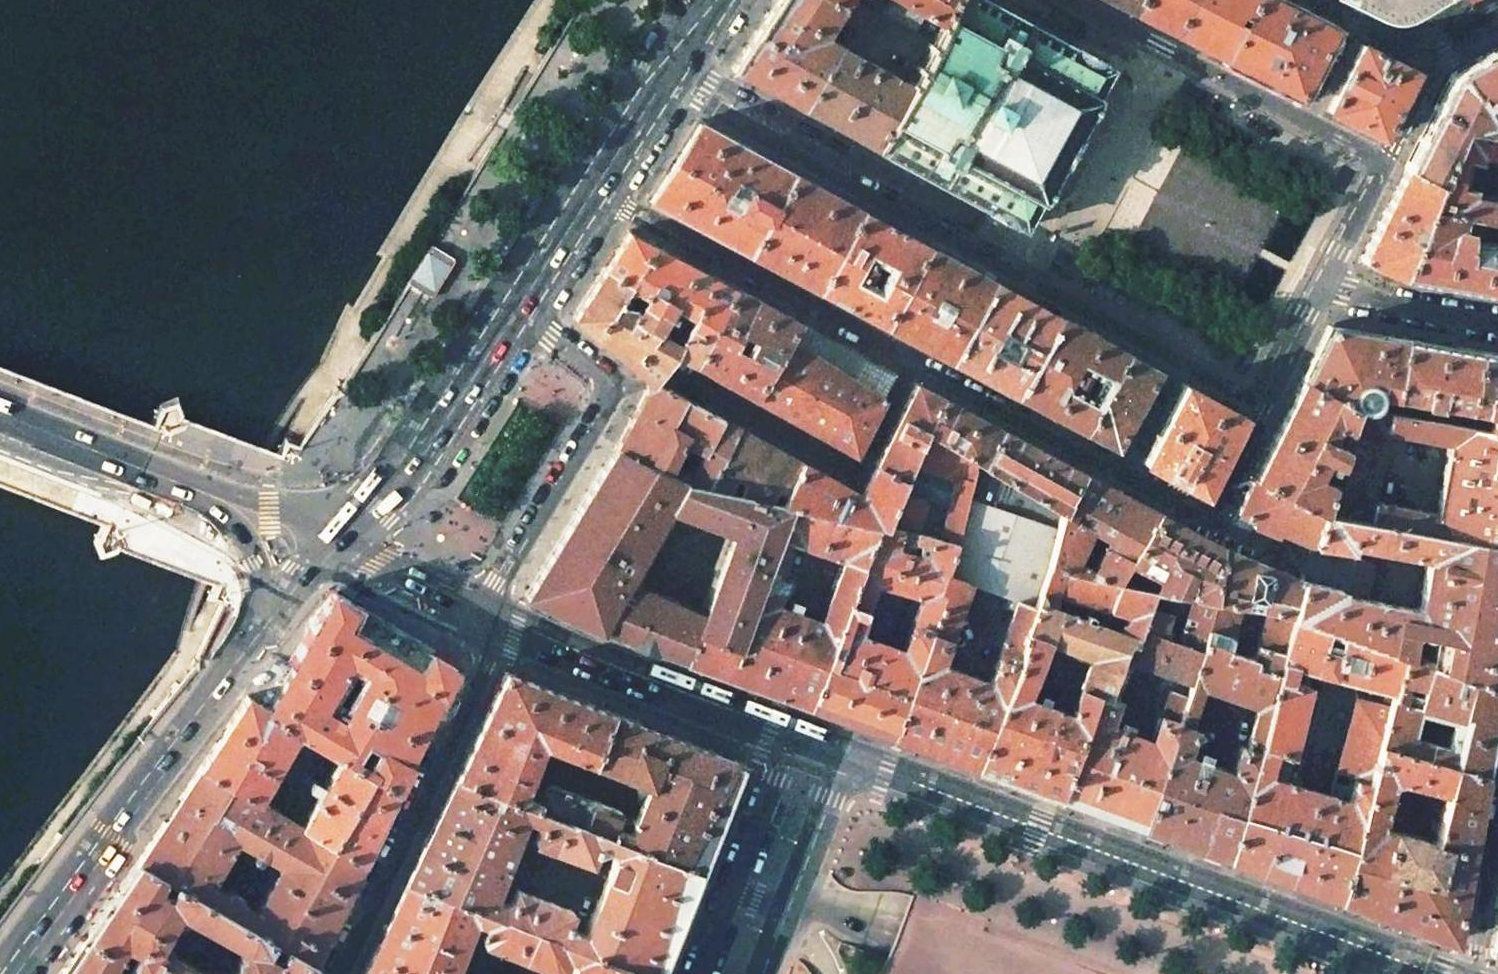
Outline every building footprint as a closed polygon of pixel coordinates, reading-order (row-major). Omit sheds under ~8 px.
[(841,45),(825,37),(840,12),(843,7),(829,0),(776,0),(731,69),(801,108),(841,45)] [(1099,101),(1097,100),(1098,97),(1096,95),(1111,67),(1101,62),(1102,61),(1095,57),(1096,56),(1081,48),(1080,49),(1074,46),(1073,47),(987,0),(956,0),(942,24),(932,44),(928,42),(926,46),(929,48),(920,65),(917,64),(915,67),(918,69),(911,82),(906,80),(905,81),(904,83),(909,86),(875,149),(986,209),(985,210),(991,213),(991,214),(1006,222),(1007,222),(1013,225),(1013,224),(1023,229),(1039,201),(1041,202),(1043,200),(1045,201),(1072,152),(1099,101)] [(900,0),(889,0),(882,12),(930,39),(928,42),(932,44),(942,24),(900,0)] [(942,24),(956,0),(900,0),(942,24)] [(1134,12),(1139,0),(1111,0),(1134,12)] [(1134,12),(1225,58),(1254,0),(1139,0),(1134,12)] [(1225,58),(1299,96),(1333,29),(1276,0),(1254,0),(1225,58)] [(1359,2),(1374,10),(1387,13),(1392,14),(1397,14),(1400,12),(1409,8),(1422,0),(1355,0),(1359,2)] [(851,6),(846,3),(843,7),(840,12),(845,15),(844,17),(845,21),(856,28),(868,10),(856,3),(852,4),(851,6)] [(1380,136),(1413,69),(1359,42),(1326,108),(1380,136)] [(905,81),(841,45),(801,108),(875,149),(909,86),(904,83),(905,81)] [(1457,72),(1485,119),(1497,112),(1497,47),(1488,53),(1457,72)] [(1439,182),(1459,128),(1483,132),(1485,120),(1485,119),(1457,72),(1452,75),(1431,115),(1407,166),(1439,182)] [(698,122),(648,199),(749,252),(792,173),(698,122)] [(1483,132),(1459,128),(1439,182),(1429,208),(1461,214),(1479,218),(1491,220),(1497,221),(1497,201),(1497,200),(1470,195),(1478,153),(1497,157),(1497,135),(1483,132)] [(1385,211),(1363,256),(1362,256),(1362,259),(1363,260),(1364,261),(1402,277),(1429,208),(1439,182),(1407,166),(1385,211)] [(818,289),(861,210),(792,173),(749,252),(818,289)] [(1461,214),(1429,208),(1402,277),(1440,284),(1479,291),(1487,242),(1475,240),(1468,238),(1467,234),(1465,231),(1462,229),(1461,228),(1459,227),(1461,214)] [(861,210),(818,289),(884,325),(927,246),(893,227),(861,210)] [(1491,220),(1479,218),(1475,240),(1487,242),(1491,220)] [(1491,220),(1487,242),(1497,244),(1497,221),(1491,220)] [(736,288),(628,230),(602,271),(628,285),(627,286),(644,295),(663,306),(665,302),(680,311),(686,315),(679,326),(707,340),(736,288)] [(1487,242),(1479,291),(1497,295),(1497,244),(1487,242)] [(408,284),(436,301),(459,261),(431,245),(408,284)] [(993,281),(927,246),(884,325),(949,359),(993,281)] [(611,349),(646,378),(658,376),(674,354),(694,364),(707,340),(679,326),(672,339),(658,330),(659,330),(660,328),(661,326),(660,324),(658,322),(655,322),(660,314),(658,313),(663,306),(644,295),(634,310),(618,300),(627,286),(628,285),(602,271),(573,316),(573,318),(574,318),(611,349)] [(993,281),(949,359),(1015,394),(1058,316),(993,281)] [(707,340),(694,364),(725,381),(755,398),(784,346),(798,321),(736,288),(707,340)] [(680,311),(665,302),(663,306),(658,313),(660,314),(674,322),(680,311)] [(1125,352),(1058,316),(1015,394),(1083,430),(1125,352)] [(894,373),(798,321),(784,346),(881,398),(894,373)] [(1404,338),(1328,325),(1301,379),(1354,406),(1368,409),(1370,407),(1372,404),(1374,401),(1375,398),(1376,396),(1377,393),(1395,397),(1404,338)] [(1395,397),(1421,402),(1423,403),(1424,405),(1426,406),(1428,407),(1430,407),(1432,406),(1434,405),(1436,404),(1463,409),(1477,351),(1404,338),(1395,397)] [(881,398),(784,346),(755,398),(806,426),(854,453),(881,398)] [(1463,409),(1486,414),(1483,430),(1497,433),(1497,355),(1477,351),(1463,409)] [(1155,371),(1156,369),(1125,352),(1083,430),(1114,447),(1135,408),(1155,371)] [(658,376),(646,378),(646,385),(646,391),(665,387),(662,381),(658,376)] [(1354,406),(1301,379),(1254,476),(1318,510),(1328,480),(1315,473),(1324,458),(1334,463),(1340,445),(1329,439),(1339,424),(1346,428),(1354,406)] [(1203,494),(1242,415),(1183,383),(1164,419),(1142,462),(1203,494)] [(909,461),(924,430),(941,397),(915,384),(895,424),(874,464),(901,476),(909,461)] [(737,427),(665,387),(646,391),(630,419),(615,445),(666,471),(672,458),(678,445),(684,434),(704,445),(697,459),(685,481),(708,487),(737,427)] [(1387,412),(1393,413),(1395,397),(1377,393),(1376,396),(1375,398),(1374,401),(1372,404),(1370,407),(1368,409),(1387,412)] [(941,397),(924,430),(979,461),(983,463),(1002,429),(941,397)] [(1393,413),(1459,425),(1463,409),(1436,404),(1434,405),(1432,406),(1430,407),(1428,407),(1426,406),(1424,405),(1423,403),(1421,402),(1395,397),(1393,413)] [(1368,409),(1354,406),(1346,428),(1340,445),(1334,463),(1328,480),(1318,510),(1353,517),(1367,520),(1371,501),(1373,501),(1386,430),(1384,429),(1387,412),(1368,409)] [(1486,414),(1463,409),(1459,425),(1483,430),(1486,414)] [(1387,412),(1384,429),(1386,430),(1449,441),(1436,513),(1373,501),(1371,501),(1367,520),(1497,546),(1497,433),(1483,430),(1459,425),(1393,413),(1387,412)] [(1346,428),(1339,424),(1329,439),(1340,445),(1346,428)] [(768,443),(737,427),(708,487),(725,491),(733,477),(746,485),(741,494),(748,496),(767,500),(774,489),(782,495),(800,461),(768,443)] [(1081,472),(1002,429),(983,463),(979,461),(978,462),(1063,511),(1081,472)] [(979,461),(924,430),(909,461),(954,477),(947,506),(940,539),(955,542),(978,462),(979,461)] [(704,445),(684,434),(678,445),(681,450),(697,459),(704,445)] [(742,511),(748,496),(741,494),(725,491),(708,487),(685,481),(680,479),(666,471),(615,445),(567,525),(526,596),(600,632),(600,631),(687,663),(698,636),(737,649),(776,542),(778,536),(789,505),(778,503),(767,500),(760,518),(742,511)] [(686,465),(672,458),(666,471),(680,479),(687,467),(686,465)] [(830,477),(800,461),(782,495),(778,503),(789,505),(873,524),(878,525),(895,488),(901,476),(874,464),(859,493),(830,477)] [(954,477),(909,461),(901,476),(895,488),(922,497),(947,506),(954,477)] [(1063,511),(978,462),(955,542),(945,576),(968,584),(980,589),(1005,598),(1016,602),(1034,608),(1037,600),(1042,587),(1050,565),(1063,511)] [(1063,511),(1050,565),(1129,582),(1137,561),(1158,512),(1081,472),(1063,511)] [(1318,510),(1254,476),(1236,512),(1271,528),(1311,543),(1318,510)] [(922,497),(895,488),(878,525),(916,534),(925,502),(922,497)] [(873,524),(789,505),(778,536),(828,553),(843,559),(829,597),(846,603),(873,524)] [(1353,517),(1318,510),(1311,543),(1347,550),(1348,544),(1353,517)] [(1220,545),(1158,512),(1137,561),(1161,574),(1156,588),(1179,593),(1183,583),(1194,585),(1192,589),(1189,588),(1186,595),(1211,600),(1220,545)] [(1271,528),(1236,512),(1231,523),(1248,530),(1250,524),(1269,532),(1271,528)] [(1353,517),(1348,544),(1351,544),(1427,557),(1418,609),(1340,596),(1342,589),(1302,580),(1294,617),(1400,655),(1497,690),(1497,546),(1367,520),(1353,517)] [(916,534),(878,525),(873,524),(846,603),(809,707),(892,737),(944,592),(940,590),(945,576),(955,542),(940,539),(916,534)] [(792,548),(776,542),(737,649),(698,636),(687,663),(809,707),(846,603),(829,597),(820,620),(789,609),(774,604),(785,575),(793,551),(792,548)] [(1214,601),(1240,606),(1268,612),(1294,617),(1302,580),(1220,546),(1220,545),(1211,600),(1214,601)] [(843,559),(828,553),(814,591),(829,597),(843,559)] [(1369,560),(1348,557),(1342,589),(1340,596),(1366,599),(1373,567),(1369,560)] [(1129,582),(1050,565),(1042,587),(1127,614),(1121,630),(1136,635),(1139,626),(1152,587),(1129,582)] [(798,580),(785,575),(774,604),(789,609),(799,582),(798,580)] [(968,584),(945,576),(940,590),(944,592),(892,737),(931,752),(975,768),(1034,608),(1016,602),(988,682),(939,664),(968,584)] [(1156,588),(1152,587),(1139,626),(1161,634),(1168,614),(1183,619),(1177,640),(1199,647),(1202,641),(1214,601),(1211,600),(1186,595),(1179,593),(1156,588)] [(1005,598),(980,589),(969,618),(994,627),(1005,598)] [(265,712),(299,731),(339,756),(397,789),(427,727),(454,668),(388,629),(333,597),(268,708),(265,712)] [(1121,630),(1037,600),(1034,608),(975,768),(1012,781),(1058,798),(1098,692),(1109,695),(1122,658),(1128,640),(1133,642),(1136,635),(1121,630)] [(1240,606),(1214,601),(1202,641),(1226,649),(1240,606)] [(1268,612),(1240,606),(1226,649),(1253,658),(1268,612)] [(1294,617),(1268,612),(1253,658),(1280,666),(1294,617)] [(1400,655),(1294,617),(1280,666),(1226,859),(1282,879),(1337,899),(1377,746),(1387,706),(1378,704),(1355,698),(1337,766),(1336,768),(1355,773),(1349,801),(1328,795),(1286,782),(1264,776),(1271,752),(1288,756),(1290,751),(1306,685),(1287,680),(1291,664),(1363,683),(1391,690),(1400,655)] [(1161,634),(1139,626),(1136,635),(1133,642),(1128,640),(1122,658),(1127,660),(1189,681),(1199,647),(1177,640),(1161,634)] [(1226,649),(1202,641),(1199,647),(1189,681),(1185,694),(1142,828),(1180,842),(1226,859),(1280,666),(1253,658),(1226,649)] [(1387,706),(1377,746),(1483,774),(1497,693),(1497,690),(1400,655),(1391,690),(1387,706)] [(1127,660),(1122,658),(1109,695),(1098,692),(1058,798),(1096,812),(1142,828),(1185,694),(1168,688),(1151,741),(1105,724),(1127,660)] [(479,728),(456,777),(565,819),(566,819),(577,793),(548,782),(542,784),(537,799),(523,793),(542,744),(591,763),(612,713),(506,672),(479,728)] [(1391,690),(1363,683),(1360,694),(1380,697),(1378,704),(1387,706),(1391,690)] [(258,802),(299,731),(265,712),(268,708),(246,695),(199,768),(258,802)] [(337,698),(330,710),(341,717),(352,699),(345,695),(339,697),(337,698)] [(577,793),(566,819),(700,872),(743,764),(740,763),(612,713),(591,763),(647,785),(634,820),(628,835),(615,829),(621,814),(619,810),(577,793)] [(1377,746),(1337,899),(1394,920),(1452,941),(1483,774),(1377,746)] [(1288,756),(1271,752),(1264,776),(1286,782),(1294,752),(1290,751),(1288,756)] [(339,756),(299,825),(363,862),(397,789),(339,756)] [(1337,766),(1335,766),(1328,795),(1349,801),(1355,773),(1336,768),(1337,766)] [(258,802),(199,768),(136,862),(225,913),(315,965),(363,862),(299,825),(258,802)] [(456,777),(407,879),(524,923),(535,895),(515,888),(511,899),(502,903),(493,899),(524,817),(534,820),(538,829),(533,841),(553,849),(565,819),(456,777)] [(634,820),(621,814),(615,829),(628,835),(634,820)] [(583,934),(573,930),(568,920),(572,910),(535,895),(524,923),(530,926),(657,973),(664,973),(661,972),(700,872),(566,819),(565,819),(553,849),(590,862),(594,851),(606,847),(616,851),(583,934)] [(136,862),(117,890),(116,889),(111,897),(85,937),(150,973),(190,973),(194,967),(169,953),(168,950),(167,942),(168,936),(170,931),(175,925),(181,921),(183,920),(188,919),(213,933),(225,913),(136,862)] [(362,973),(452,973),(474,918),(485,923),(480,935),(483,942),(512,953),(519,956),(530,926),(524,923),(407,879),(362,973)] [(315,965),(225,913),(213,933),(236,946),(238,950),(238,956),(237,962),(236,966),(232,972),(230,973),(311,973),(315,965)] [(530,926),(519,956),(554,969),(561,967),(566,955),(576,959),(570,973),(657,973),(530,926)] [(63,968),(59,973),(150,973),(85,937),(63,968)]
